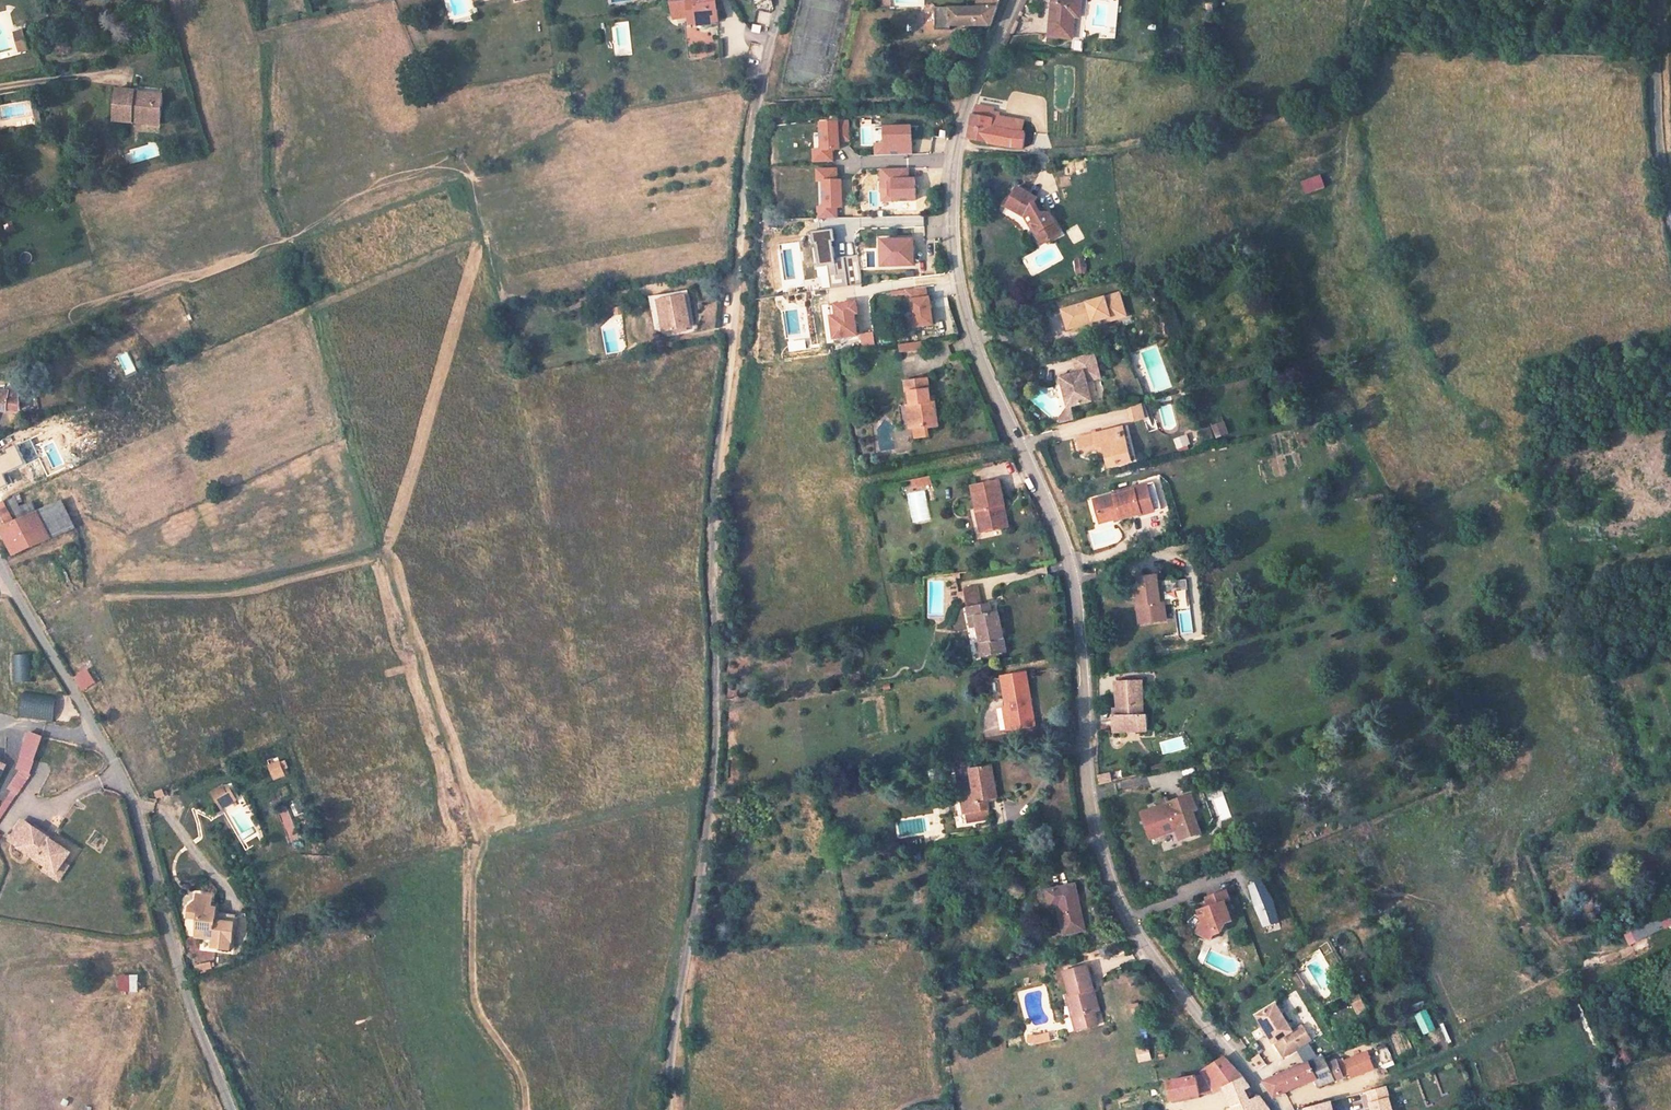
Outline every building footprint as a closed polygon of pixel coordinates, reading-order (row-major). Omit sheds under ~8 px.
[(672,2),(674,18),(690,17),(688,0),(684,0),(672,2)] [(690,17),(692,23),(698,23),(703,29),(706,29),(710,27),(712,23),(717,21),(716,9),(715,0),(688,0),(690,17)] [(995,12),(999,0),(979,0),(979,9),(928,8),(927,27),(989,28),(995,12)] [(1083,0),(1053,0),(1048,37),(1073,41),(1074,30),(1068,29),(1070,18),(1081,19),(1083,0)] [(1110,5),(1105,37),(1117,38),(1122,0),(1097,0),(1097,3),(1110,5)] [(915,38),(915,28),(905,28),(905,38),(915,38)] [(23,34),(16,36),(20,54),(22,53),(20,44),(26,43),(23,34)] [(163,124),(165,95),(118,93),(116,121),(163,124)] [(998,129),(1000,116),(991,114),(992,109),(980,107),(978,107),(973,133),(972,139),(977,140),(989,142),(990,128),(998,129)] [(42,122),(40,108),(34,109),(37,123),(42,122)] [(839,143),(839,135),(850,135),(850,116),(822,117),(822,144),(814,144),(814,155),(832,154),(832,144),(839,143)] [(1018,147),(1023,121),(1000,116),(998,129),(990,128),(989,142),(1002,144),(1015,147),(1018,147)] [(876,138),(876,150),(912,149),(911,121),(885,122),(885,138),(876,138)] [(841,175),(836,175),(836,163),(817,164),(817,175),(823,175),(824,201),(818,201),(818,212),(836,212),(836,201),(841,201),(841,175)] [(882,181),(892,181),(893,195),(915,195),(915,174),(907,174),(907,163),(881,164),(882,181)] [(1303,179),(1305,192),(1326,189),(1323,175),(1303,179)] [(1052,221),(1042,203),(1043,200),(1023,191),(1012,215),(1034,225),(1037,231),(1040,231),(1045,240),(1047,240),(1053,252),(1068,245),(1058,223),(1052,221)] [(832,235),(834,235),(833,224),(814,227),(819,261),(827,260),(830,284),(861,280),(857,250),(834,253),(832,235)] [(1045,240),(1040,231),(1037,231),(1049,255),(1053,252),(1047,240),(1045,240)] [(880,249),(889,249),(889,260),(913,260),(912,234),(880,235),(880,249)] [(889,249),(880,249),(878,249),(878,261),(889,261),(889,260),(889,249)] [(1076,274),(1088,273),(1087,257),(1075,258),(1076,274)] [(906,296),(910,296),(914,322),(931,320),(929,304),(928,297),(928,293),(926,294),(924,283),(905,285),(906,296)] [(688,329),(682,294),(659,299),(665,332),(688,329)] [(856,308),(854,297),(828,300),(833,333),(855,330),(854,318),(853,312),(853,308),(856,308)] [(1125,318),(1119,299),(1062,314),(1066,333),(1125,318)] [(923,340),(900,343),(901,351),(924,348),(923,340)] [(1092,407),(1087,388),(1099,385),(1091,358),(1071,363),(1074,377),(1057,381),(1065,413),(1068,413),(1092,407)] [(18,390),(9,389),(8,392),(0,392),(0,414),(6,414),(7,408),(20,409),(18,390)] [(953,448),(949,423),(945,424),(941,402),(916,405),(919,427),(925,427),(928,447),(937,446),(938,450),(953,448)] [(1167,429),(1179,426),(1173,403),(1162,406),(1167,429)] [(1161,442),(1149,408),(1135,413),(1147,446),(1161,442)] [(1071,426),(1068,413),(1065,413),(1057,423),(1063,427),(1071,426)] [(1212,425),(1218,438),(1231,433),(1226,419),(1212,425)] [(928,447),(925,427),(919,427),(922,448),(928,447)] [(1131,463),(1122,431),(1097,438),(1090,440),(1080,443),(1084,457),(1100,452),(1103,460),(1110,458),(1113,468),(1131,463)] [(7,485),(1,474),(23,464),(14,446),(5,450),(7,453),(0,456),(0,488),(7,485)] [(1154,464),(1151,451),(1142,453),(1145,467),(1154,464)] [(914,488),(932,487),(932,476),(913,478),(914,488)] [(1008,532),(998,485),(970,490),(975,514),(983,512),(988,535),(1008,532)] [(1132,490),(1114,494),(1115,497),(1094,502),(1099,522),(1119,516),(1120,522),(1139,517),(1140,518),(1161,512),(1154,486),(1133,491),(1132,490)] [(907,493),(913,523),(931,519),(925,489),(907,493)] [(37,512),(48,537),(73,526),(61,500),(37,512)] [(9,505),(0,509),(0,526),(1,528),(17,521),(9,505)] [(48,537),(37,512),(17,521),(1,528),(6,540),(13,554),(48,537)] [(988,535),(983,512),(975,514),(981,536),(988,535)] [(1168,623),(1165,576),(1136,579),(1138,597),(1142,597),(1143,616),(1154,616),(1155,623),(1168,623)] [(1009,656),(1000,615),(993,616),(991,608),(970,612),(970,614),(973,630),(980,630),(984,646),(979,647),(981,660),(1009,656)] [(29,681),(29,655),(8,654),(7,681),(29,681)] [(86,669),(74,676),(83,691),(95,685),(86,669)] [(1033,730),(1027,677),(1002,678),(1004,697),(1005,698),(1005,711),(1011,711),(1012,732),(1033,730)] [(1149,731),(1149,718),(1143,717),(1143,683),(1117,684),(1116,716),(1112,718),(1112,734),(1149,731)] [(53,722),(56,697),(26,693),(22,718),(53,722)] [(1012,732),(1011,711),(1005,711),(1002,714),(1004,733),(1012,732)] [(28,734),(17,768),(20,770),(8,788),(11,791),(0,808),(0,820),(30,775),(29,774),(33,762),(33,759),(41,738),(28,734)] [(1183,736),(1159,742),(1162,754),(1187,748),(1183,736)] [(268,763),(274,780),(287,775),(281,759),(268,763)] [(1122,769),(1112,771),(1113,779),(1124,778),(1122,769)] [(1001,815),(996,784),(986,784),(985,781),(958,784),(967,830),(992,827),(990,816),(1001,815)] [(222,785),(214,789),(218,798),(226,794),(222,785)] [(238,801),(233,791),(226,794),(218,798),(223,809),(238,801)] [(1144,812),(1149,838),(1160,835),(1164,829),(1175,827),(1178,845),(1194,842),(1189,817),(1196,816),(1192,799),(1170,804),(1160,806),(1159,809),(1144,812)] [(288,809),(278,813),(294,853),(304,849),(288,809)] [(12,844),(26,824),(21,820),(8,840),(12,844)] [(62,849),(26,824),(12,844),(39,862),(49,869),(56,859),(62,849)] [(51,877),(61,863),(56,859),(49,869),(39,862),(36,867),(51,877)] [(1250,884),(1266,927),(1284,920),(1267,877),(1250,884)] [(1084,935),(1075,889),(1047,894),(1049,911),(1057,910),(1062,939),(1084,935)] [(1231,928),(1226,913),(1225,909),(1223,907),(1230,904),(1226,892),(1206,899),(1210,910),(1194,915),(1198,926),(1192,940),(1211,948),(1218,932),(1221,932),(1231,928)] [(233,950),(236,922),(217,921),(218,905),(196,903),(190,908),(189,918),(199,919),(198,939),(214,941),(214,949),(233,950)] [(1625,935),(1631,946),(1670,925),(1670,911),(1625,935)] [(1329,941),(1320,945),(1325,955),(1334,950),(1329,941)] [(1326,956),(1333,972),(1344,967),(1337,951),(1326,956)] [(212,962),(197,964),(198,972),(214,970),(212,962)] [(128,977),(118,977),(119,991),(129,991),(128,977)] [(1094,1002),(1089,977),(1066,982),(1075,1026),(1072,1028),(1073,1040),(1095,1036),(1092,1023),(1089,1002),(1094,1002)] [(1357,1014),(1368,1010),(1362,993),(1351,997),(1357,1014)] [(1098,1022),(1094,1002),(1089,1002),(1092,1023),(1098,1022)] [(1134,1018),(1143,1015),(1139,1002),(1130,1004),(1134,1018)] [(1292,1032),(1275,1004),(1256,1016),(1271,1043),(1274,1041),(1282,1055),(1293,1048),(1296,1052),(1312,1042),(1302,1026),(1292,1032)] [(1424,1035),(1437,1029),(1428,1009),(1415,1014),(1424,1035)] [(1030,1043),(1051,1041),(1050,1032),(1029,1034),(1030,1043)] [(1074,1044),(1095,1040),(1095,1036),(1073,1040),(1074,1044)] [(1037,1053),(1035,1045),(1030,1044),(1028,1051),(1037,1053)] [(1048,1051),(1047,1044),(1035,1046),(1037,1053),(1048,1051)] [(1139,1061),(1152,1060),(1150,1045),(1137,1046),(1139,1061)] [(1384,1060),(1392,1058),(1389,1047),(1381,1049),(1384,1060)] [(1348,1061),(1352,1073),(1353,1076),(1376,1067),(1371,1052),(1348,1061)] [(1259,1053),(1251,1059),(1258,1069),(1266,1064),(1259,1053)] [(1348,1061),(1346,1056),(1331,1061),(1328,1053),(1263,1081),(1275,1098),(1319,1075),(1323,1083),(1352,1073),(1348,1061)] [(1223,1058),(1204,1076),(1169,1083),(1173,1100),(1212,1093),(1226,1086),(1240,1109),(1270,1109),(1261,1098),(1256,1100),(1254,1100),(1249,1092),(1249,1090),(1251,1086),(1242,1077),(1223,1058)] [(1372,1102),(1391,1096),(1388,1085),(1368,1091),(1372,1102)] [(1391,1096),(1372,1102),(1374,1109),(1395,1109),(1391,1096)] [(1331,1101),(1300,1109),(1333,1109),(1331,1101)]
